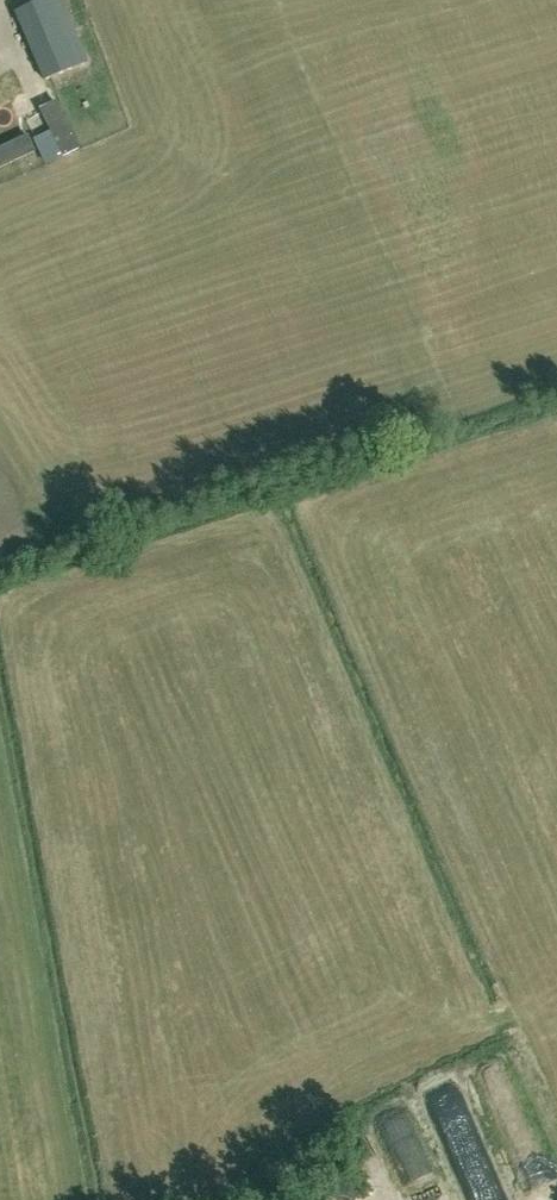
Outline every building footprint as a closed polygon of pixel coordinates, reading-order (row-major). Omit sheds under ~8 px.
[(46,81),(88,63),(61,0),(43,0),(16,12),(46,81)]
